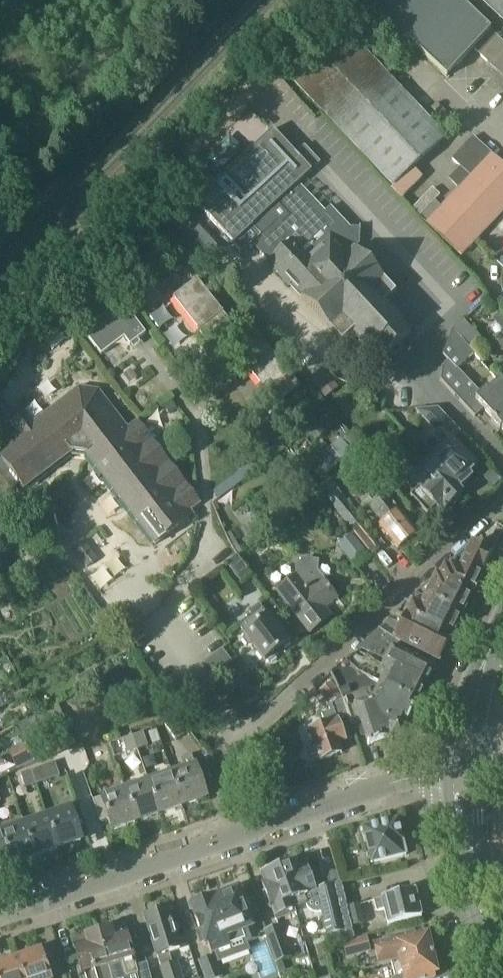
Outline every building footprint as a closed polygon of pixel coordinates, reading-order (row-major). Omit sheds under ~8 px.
[(372,5),(446,77),(490,31),(458,0),(377,0),(372,5)] [(502,23),(502,0),(478,0),(502,23)] [(294,80),(393,185),(446,135),(347,30),(294,80)] [(502,48),(502,41),(496,34),(479,52),(490,62),(502,48)] [(490,62),(498,70),(502,66),(502,48),(490,62)] [(469,176),(426,222),(461,254),(502,210),(502,163),(492,152),(491,153),(473,137),(452,160),(469,176)] [(305,145),(296,153),(288,144),(228,199),(210,180),(192,198),(232,242),(252,224),(278,253),(268,262),(289,285),(293,281),(305,295),(302,298),(343,342),(354,332),(371,351),(373,349),(382,359),(411,332),(403,323),(403,322),(386,303),(396,293),(355,249),(354,250),(348,244),(349,230),(335,216),(337,215),(330,207),(324,212),(298,183),(312,170),(321,162),(305,145)] [(200,225),(190,235),(212,260),(223,250),(200,225)] [(502,267),(502,249),(494,259),(502,267)] [(241,367),(245,364),(276,405),(300,387),(256,330),(244,340),(197,279),(173,297),(220,358),(233,348),(238,356),(235,359),(241,367)] [(101,305),(114,296),(109,289),(96,298),(101,305)] [(124,337),(130,345),(146,333),(122,302),(83,331),(101,354),(124,337)] [(499,313),(492,319),(502,331),(502,317),(499,313)] [(82,330),(72,318),(66,323),(75,336),(82,330)] [(502,383),(489,394),(487,392),(483,396),(458,368),(476,352),(453,327),(443,353),(449,360),(440,368),(439,376),(476,416),(484,409),(494,420),(492,422),(500,431),(502,430),(502,431),(502,384),(502,383)] [(207,379),(200,370),(189,378),(196,387),(207,379)] [(0,448),(0,455),(25,487),(70,453),(72,456),(85,457),(88,455),(156,544),(194,515),(190,510),(201,503),(137,418),(126,426),(98,389),(78,388),(32,422),(24,412),(11,421),(20,433),(0,448)] [(177,409),(171,401),(163,407),(169,415),(177,409)] [(461,448),(453,440),(461,432),(438,408),(415,410),(438,434),(433,440),(435,442),(423,453),(430,461),(458,490),(459,489),(471,478),(468,475),(477,466),(471,459),(472,458),(462,447),(461,448)] [(354,450),(343,438),(311,465),(322,478),(354,450)] [(292,455),(295,459),(300,465),(302,467),(307,464),(296,451),(292,455)] [(388,465),(380,458),(375,463),(383,470),(388,465)] [(458,490),(430,461),(411,478),(420,489),(412,497),(428,514),(436,507),(442,513),(451,505),(454,506),(461,500),(461,496),(463,494),(459,489),(458,490)] [(484,478),(494,488),(501,481),(491,471),(484,478)] [(383,546),(362,519),(331,479),(320,488),(351,528),(372,555),(377,551),(383,546)] [(11,490),(6,482),(0,486),(0,497),(11,490)] [(372,510),(382,523),(380,524),(398,548),(417,533),(385,493),(377,499),(373,494),(362,502),(370,512),(372,510)] [(0,501),(0,509),(5,516),(16,508),(7,496),(0,501)] [(354,539),(342,548),(355,566),(367,558),(354,539)] [(83,540),(72,547),(87,568),(97,560),(83,540)] [(444,569),(440,577),(473,593),(483,573),(493,553),(473,543),(472,544),(470,543),(443,568),(444,569)] [(235,554),(225,562),(241,583),(251,576),(235,554)] [(294,576),(295,577),(279,590),(311,630),(331,614),(325,606),(337,596),(310,562),(304,560),(295,567),(294,576)] [(429,582),(415,593),(462,617),(473,594),(473,593),(440,577),(436,575),(432,583),(429,582)] [(409,603),(404,612),(452,637),(462,617),(415,593),(407,601),(409,603)] [(239,625),(246,634),(245,634),(265,661),(291,642),(269,613),(267,615),(260,604),(249,612),(252,615),(239,625)] [(390,619),(379,629),(393,639),(438,662),(440,663),(452,637),(404,612),(403,614),(406,615),(401,625),(390,619)] [(379,629),(355,651),(359,653),(361,649),(384,661),(382,665),(390,669),(425,688),(438,662),(393,639),(379,629)] [(386,670),(379,684),(417,703),(417,702),(424,688),(425,689),(425,688),(390,669),(382,665),(381,668),(386,670)] [(98,679),(93,669),(77,678),(82,688),(98,679)] [(329,705),(341,696),(339,691),(332,682),(319,691),(329,705)] [(379,684),(371,699),(380,721),(401,736),(406,728),(405,727),(417,703),(379,684)] [(348,686),(339,690),(343,700),(352,697),(348,686)] [(352,697),(343,700),(352,725),(360,722),(368,743),(369,745),(391,738),(391,739),(401,736),(380,721),(371,699),(368,701),(365,692),(352,697)] [(203,719),(211,712),(204,704),(196,710),(203,719)] [(328,705),(330,711),(322,714),(326,724),(309,729),(316,748),(307,751),(310,762),(320,759),(320,760),(342,753),(338,743),(346,740),(338,718),(337,719),(332,704),(328,705)] [(45,740),(62,732),(69,729),(59,705),(35,715),(45,740)] [(176,710),(181,717),(188,712),(182,705),(176,710)] [(173,710),(160,719),(176,739),(188,730),(173,710)] [(148,732),(152,744),(161,741),(157,729),(148,732)] [(148,746),(144,733),(144,732),(133,735),(138,749),(148,746)] [(133,735),(123,739),(128,753),(138,749),(133,735)] [(15,764),(42,749),(36,738),(9,753),(15,764)] [(181,759),(184,770),(172,773),(183,806),(206,798),(195,766),(192,755),(181,759)] [(56,762),(31,771),(36,785),(60,776),(56,762)] [(36,785),(31,771),(21,774),(26,788),(36,785)] [(183,806),(172,773),(149,781),(160,814),(183,806)] [(267,780),(261,784),(267,796),(279,791),(277,785),(267,780)] [(149,781),(126,789),(136,822),(160,814),(149,781)] [(126,789),(101,797),(93,800),(100,822),(109,819),(112,830),(136,822),(126,789)] [(71,808),(47,816),(58,849),(82,841),(71,808)] [(47,816),(24,824),(35,857),(58,849),(47,816)] [(0,826),(0,828),(1,832),(12,865),(35,857),(24,824),(22,818),(0,826)] [(372,864),(407,855),(405,850),(408,849),(406,844),(404,845),(398,820),(363,828),(372,864)] [(12,865),(1,832),(0,828),(0,869),(12,865)] [(282,865),(279,866),(293,899),(303,896),(306,905),(309,909),(313,912),(318,913),(322,912),(319,901),(323,900),(321,888),(316,890),(307,865),(299,869),(295,860),(291,861),(290,861),(282,864),(282,865)] [(266,871),(263,872),(266,881),(263,882),(275,914),(278,921),(297,913),(295,909),(296,909),(293,899),(279,866),(275,868),(273,867),(266,869),(266,871)] [(323,900),(319,901),(322,912),(326,933),(327,935),(340,932),(352,929),(352,926),(347,907),(341,882),(321,888),(323,900)] [(238,888),(214,897),(231,944),(246,939),(247,941),(257,938),(238,888)] [(415,891),(407,893),(374,900),(377,911),(385,909),(389,926),(422,918),(415,891)] [(191,904),(205,943),(208,942),(213,955),(200,960),(207,977),(217,977),(222,976),(217,962),(219,961),(215,950),(231,944),(214,897),(213,896),(191,904)] [(360,904),(347,907),(352,926),(364,924),(360,904)] [(145,915),(158,954),(159,954),(163,966),(160,967),(163,977),(179,977),(174,963),(173,963),(169,951),(181,947),(177,935),(180,932),(178,924),(173,922),(167,907),(162,909),(159,906),(152,908),(151,913),(145,915)] [(292,957),(280,924),(264,930),(276,963),(292,957)] [(112,977),(117,977),(137,972),(139,977),(151,977),(147,961),(136,965),(125,929),(117,931),(115,926),(111,927),(108,925),(103,927),(101,930),(98,931),(112,977)] [(352,929),(340,932),(342,942),(345,941),(353,939),(355,939),(352,929)] [(98,931),(96,931),(92,930),(87,931),(85,934),(82,935),(84,941),(74,944),(84,977),(112,977),(98,931)] [(377,966),(390,963),(434,953),(430,939),(425,938),(424,930),(396,936),(372,944),(377,966)] [(355,939),(353,939),(355,946),(357,955),(369,952),(365,936),(355,939)] [(41,951),(14,960),(20,977),(50,977),(41,951)] [(390,963),(393,976),(390,976),(390,977),(428,977),(435,976),(433,966),(436,962),(434,953),(390,963)] [(0,964),(0,977),(20,977),(14,960),(0,964)]
